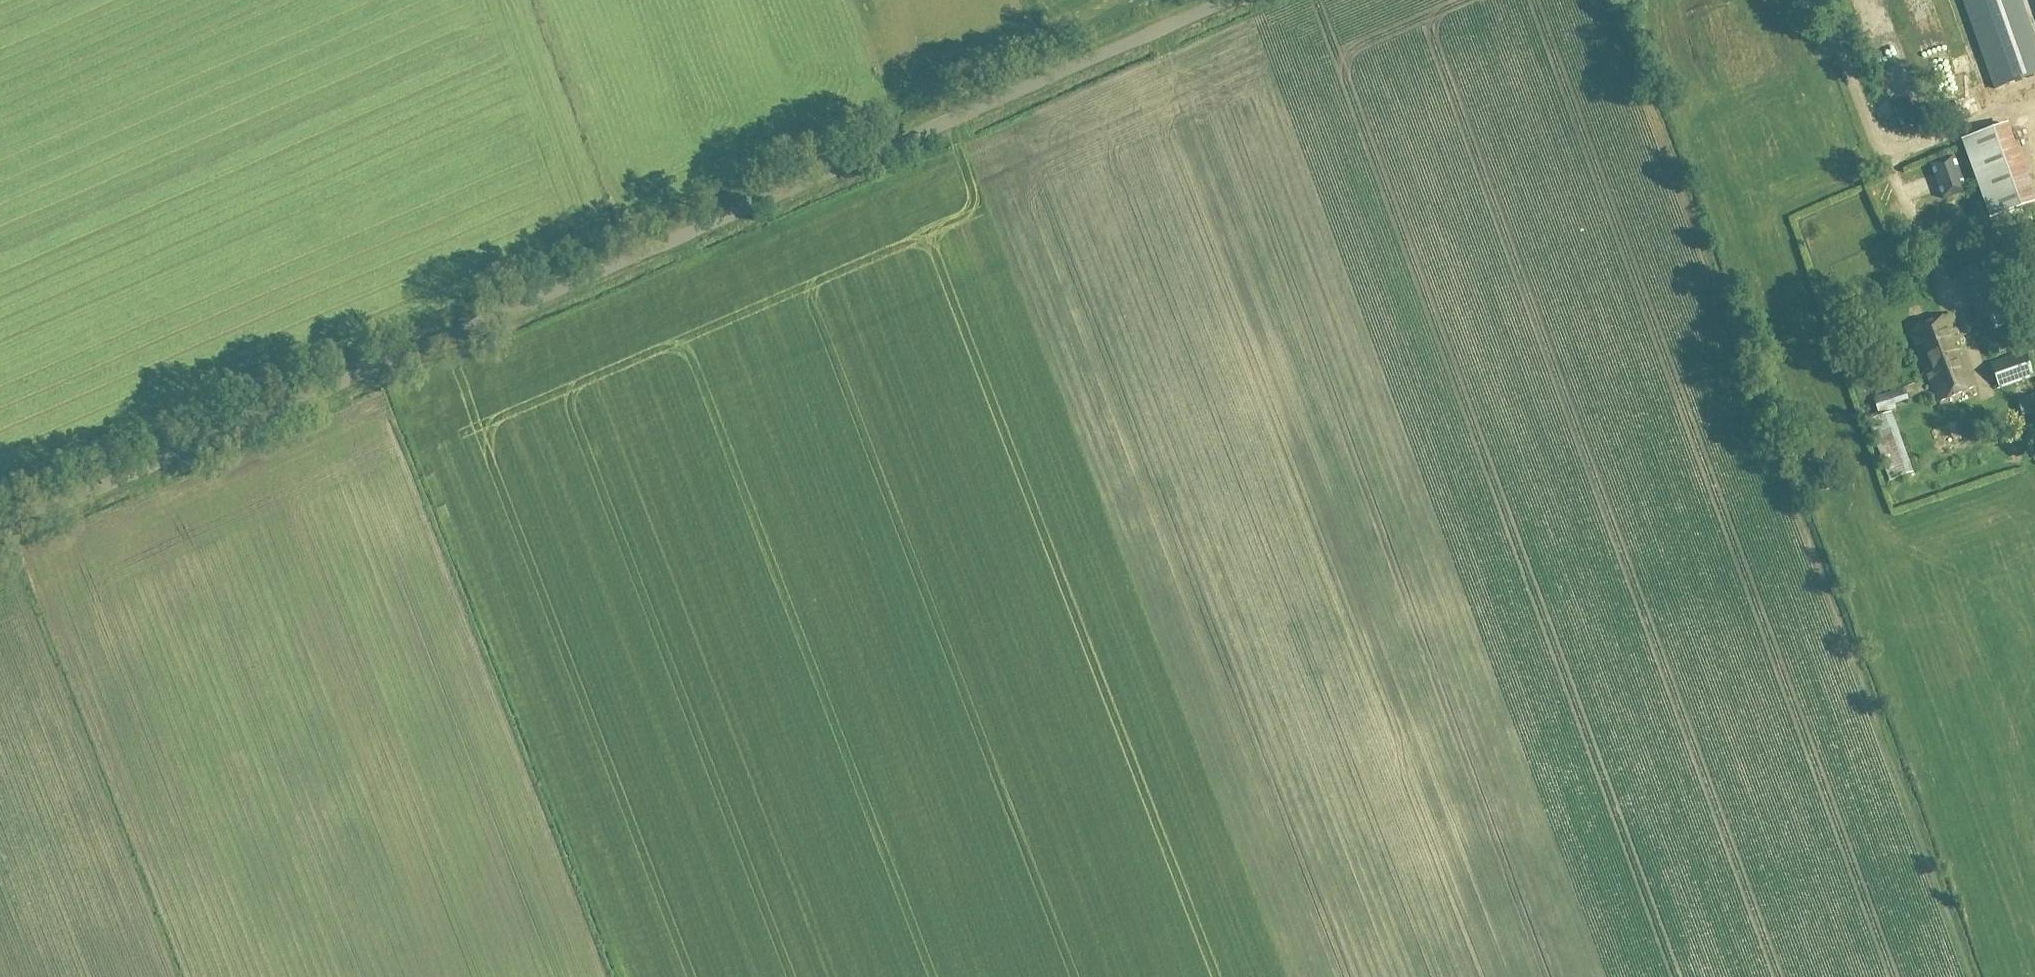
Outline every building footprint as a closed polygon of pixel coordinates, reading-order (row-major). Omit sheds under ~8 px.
[(1994,90),(2034,75),(2034,45),(2019,0),(1963,0),(1994,90)] [(1948,101),(1951,113),(1969,108),(1966,96),(1948,101)] [(2034,203),(2006,124),(1962,140),(1990,219),(2034,203)] [(2025,131),(2034,160),(2034,128),(2025,131)] [(2017,276),(2034,267),(2030,258),(2012,267),(2017,276)] [(1978,318),(2008,307),(1990,262),(1961,274),(1978,318)] [(2008,281),(2031,342),(2034,341),(2034,270),(2008,281)] [(1955,343),(1962,341),(1952,315),(1910,331),(1938,403),(1973,389),(1955,343)] [(1999,391),(2033,378),(2024,352),(1990,365),(1999,391)] [(2017,400),(2023,417),(2034,413),(2034,395),(2017,400)] [(1890,414),(1866,423),(1888,484),(1912,475),(1890,414)] [(1939,456),(1970,443),(1961,422),(1928,434),(1939,456)]
